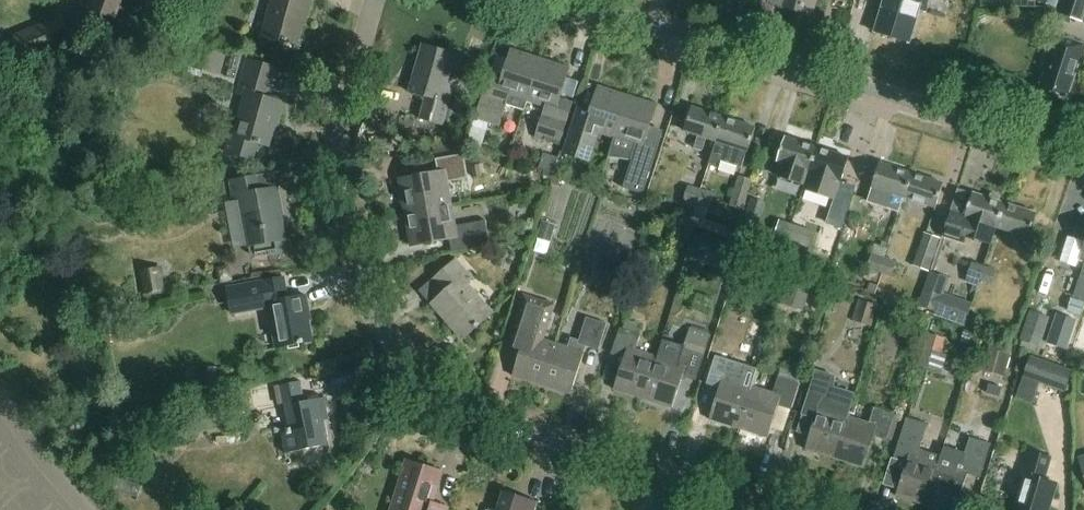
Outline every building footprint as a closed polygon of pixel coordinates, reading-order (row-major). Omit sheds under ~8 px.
[(131,0),(85,0),(82,7),(102,15),(106,4),(127,11),(131,0)] [(308,0),(270,0),(260,37),(292,46),(301,15),(304,16),(308,0)] [(767,6),(813,20),(818,2),(813,1),(814,0),(769,0),(767,6)] [(877,32),(894,37),(911,43),(921,10),(927,11),(930,0),(886,0),(877,32)] [(1061,14),(1082,21),(1083,15),(1083,0),(1066,0),(1061,14)] [(73,45),(65,25),(61,16),(12,36),(24,65),(73,45)] [(1083,57),(1083,47),(1052,38),(1042,72),(1045,73),(1041,86),(1067,94),(1076,63),(1082,64),(1083,57)] [(446,84),(455,55),(421,44),(406,91),(425,97),(418,119),(440,126),(452,86),(446,84)] [(527,102),(540,60),(509,51),(499,83),(487,79),(475,120),(498,127),(504,107),(524,113),(527,102)] [(191,60),(188,74),(202,77),(206,64),(191,60)] [(568,68),(540,60),(527,102),(544,107),(535,139),(559,146),(571,105),(558,101),(568,68)] [(250,161),(255,144),(266,148),(274,118),(276,119),(281,102),(263,97),(271,68),(245,61),(235,94),(243,96),(231,137),(227,135),(222,153),(250,161)] [(576,109),(562,153),(588,161),(593,145),(591,145),(595,132),(615,139),(616,139),(617,137),(629,97),(597,87),(589,113),(576,109)] [(615,139),(608,158),(628,161),(633,162),(624,189),(641,194),(649,167),(658,139),(646,135),(655,106),(629,97),(617,137),(616,139),(615,139)] [(702,152),(707,137),(717,141),(725,117),(693,106),(685,130),(699,135),(694,149),(702,152)] [(718,141),(710,164),(717,167),(719,160),(742,168),(756,127),(725,117),(717,141),(718,141)] [(390,138),(373,141),(375,155),(392,151),(390,138)] [(805,186),(818,148),(785,138),(777,163),(781,164),(776,177),(805,186)] [(805,186),(804,191),(834,200),(848,157),(818,148),(805,186)] [(400,179),(407,211),(451,202),(447,184),(470,179),(465,154),(437,159),(439,171),(400,179)] [(543,155),(539,170),(545,171),(553,174),(557,159),(543,155)] [(866,206),(898,215),(903,198),(911,174),(879,163),(871,187),(866,206)] [(472,167),(473,178),(482,177),(480,166),(472,167)] [(911,174),(903,198),(935,209),(943,184),(911,174)] [(285,245),(284,240),(277,206),(280,206),(277,187),(258,190),(255,176),(230,180),(234,202),(238,201),(246,247),(249,247),(251,258),(270,255),(278,259),(285,245)] [(740,177),(732,206),(743,209),(751,181),(740,177)] [(684,201),(695,204),(700,190),(688,186),(684,201)] [(700,190),(695,204),(709,209),(714,194),(700,190)] [(966,246),(969,237),(992,245),(997,229),(998,229),(1005,205),(974,194),(967,217),(952,212),(943,238),(966,246)] [(741,228),(756,233),(765,204),(751,199),(741,228)] [(483,247),(482,241),(489,240),(485,222),(456,227),(451,202),(407,211),(414,245),(452,237),(455,253),(483,247)] [(1005,205),(998,229),(1028,239),(1037,215),(1005,205)] [(696,210),(692,225),(701,228),(706,213),(696,210)] [(829,215),(818,249),(832,254),(843,219),(829,215)] [(550,243),(556,226),(542,221),(536,239),(550,243)] [(787,239),(792,225),(780,221),(774,238),(786,242),(787,239)] [(792,225),(787,239),(810,246),(814,232),(792,225)] [(1077,225),(1073,238),(1083,242),(1083,228),(1077,225)] [(728,230),(725,238),(736,242),(739,234),(728,230)] [(940,239),(924,233),(913,266),(929,272),(940,239)] [(725,242),(718,266),(735,272),(742,248),(725,242)] [(880,273),(885,258),(873,254),(867,269),(880,273)] [(462,337),(492,312),(467,282),(472,277),(455,258),(434,276),(445,290),(432,301),(462,337)] [(897,263),(885,258),(880,273),(892,277),(897,263)] [(980,281),(981,281),(986,267),(972,262),(965,283),(973,286),(971,292),(976,294),(980,281)] [(230,266),(216,269),(219,283),(234,280),(230,266)] [(997,270),(986,267),(981,281),(993,285),(997,270)] [(139,271),(142,296),(166,293),(163,268),(139,271)] [(757,290),(756,272),(740,273),(742,291),(757,290)] [(937,313),(950,279),(930,272),(918,306),(937,313)] [(304,293),(287,296),(283,277),(254,282),(228,286),(233,314),(255,310),(267,308),(273,346),(310,340),(305,310),(307,310),(304,293)] [(812,288),(793,282),(786,304),(805,310),(812,288)] [(555,304),(526,295),(512,339),(525,343),(515,375),(544,384),(557,341),(545,338),(555,304)] [(880,305),(859,298),(852,321),(873,328),(880,305)] [(1032,312),(1021,341),(1040,347),(1050,319),(1032,312)] [(588,318),(581,342),(571,339),(569,345),(557,341),(544,384),(571,392),(586,347),(600,351),(608,324),(588,318)] [(624,328),(638,332),(640,325),(626,321),(624,328)] [(645,399),(658,356),(639,350),(644,334),(622,327),(613,355),(625,359),(616,390),(645,399)] [(710,337),(691,330),(680,363),(658,356),(645,399),(673,408),(682,377),(696,381),(710,337)] [(965,331),(961,344),(975,348),(979,336),(965,331)] [(928,335),(923,351),(941,357),(946,341),(928,335)] [(990,346),(984,369),(1002,374),(1008,351),(990,346)] [(1065,393),(1073,372),(1031,356),(1016,397),(1034,404),(1041,385),(1065,393)] [(740,429),(753,386),(732,380),(736,363),(716,357),(707,385),(719,389),(710,420),(740,429)] [(208,367),(206,383),(220,386),(222,369),(208,367)] [(819,371),(813,388),(805,415),(815,418),(805,449),(835,459),(849,416),(855,394),(835,388),(836,377),(819,371)] [(775,392),(753,386),(740,429),(769,437),(778,407),(790,411),(798,383),(779,377),(775,392)] [(324,418),(328,417),(325,395),(304,399),(301,381),(273,385),(276,404),(283,403),(286,426),(284,427),(285,431),(282,431),(285,451),(328,444),(324,418)] [(849,416),(835,459),(864,467),(874,437),(886,441),(895,414),(875,408),(870,423),(849,416)] [(896,458),(909,463),(899,496),(927,505),(939,465),(938,465),(940,457),(921,451),(929,424),(908,418),(896,458)] [(1058,485),(1045,480),(1052,460),(1029,452),(1020,478),(1025,479),(1015,509),(1049,509),(1058,485)] [(927,505),(943,509),(957,509),(966,480),(979,484),(983,471),(962,464),(940,457),(938,465),(939,465),(927,505)] [(447,506),(433,502),(442,471),(406,460),(391,509),(446,509),(447,506)] [(537,501),(502,491),(496,508),(490,507),(489,509),(535,509),(537,501)]
